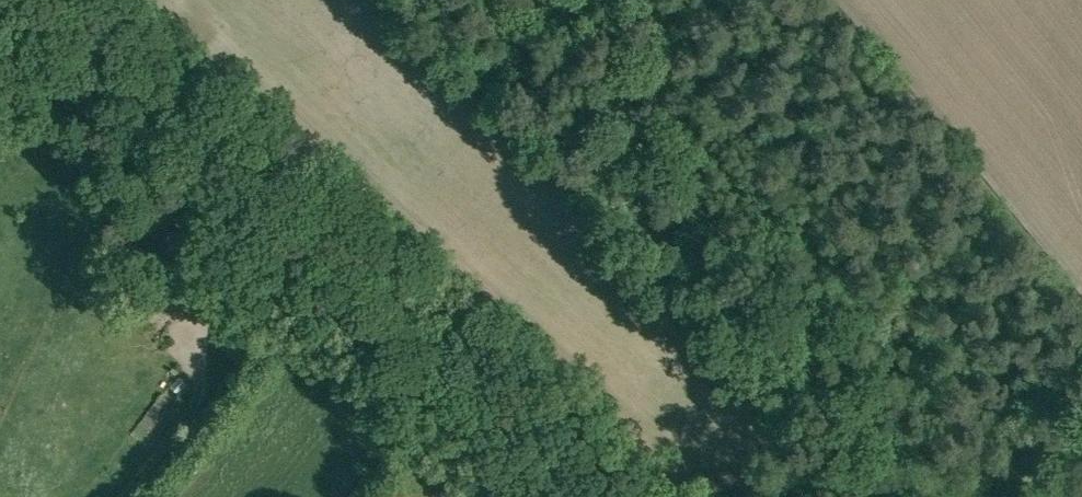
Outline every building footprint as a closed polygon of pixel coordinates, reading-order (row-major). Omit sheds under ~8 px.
[(121,204),(148,231),(169,210),(158,198),(150,206),(134,189),(121,204)]
